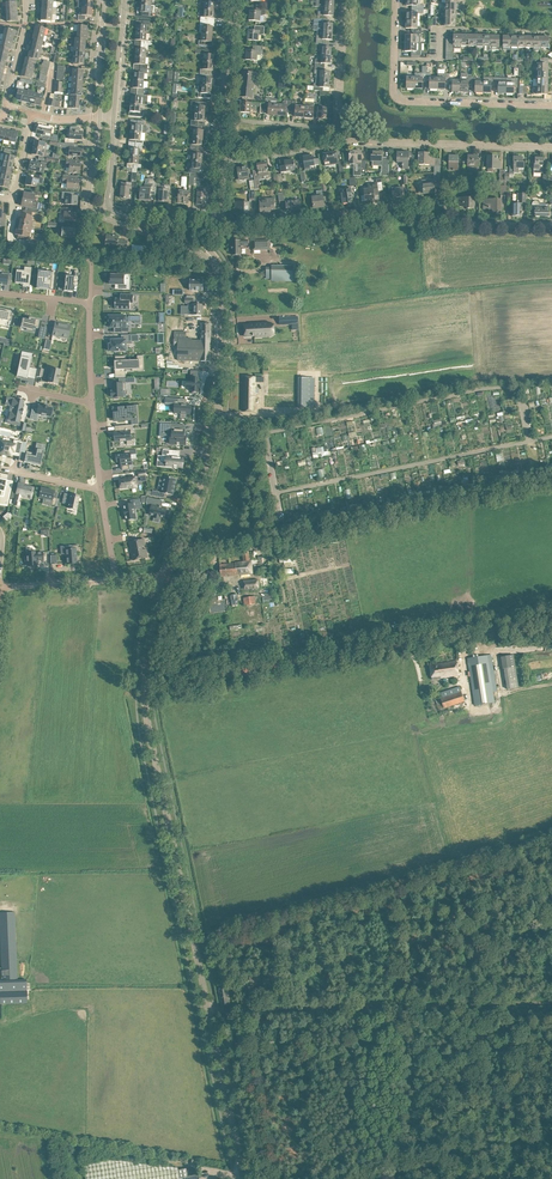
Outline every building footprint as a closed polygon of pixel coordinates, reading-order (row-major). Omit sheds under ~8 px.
[(85,0),(76,0),(82,1),(81,8),(92,9),(93,1),(85,1),(85,0)] [(202,2),(205,2),(204,10),(214,10),(215,3),(216,3),(216,0),(202,0),(202,2)] [(406,5),(412,6),(414,6),(414,9),(422,9),(424,9),(424,6),(424,4),(420,4),(421,0),(407,0),(406,5)] [(141,4),(141,8),(138,8),(137,13),(139,14),(139,16),(146,17),(153,18),(153,13),(151,13),(151,5),(141,4)] [(258,11),(250,10),(249,21),(260,21),(261,16),(266,15),(266,7),(256,6),(256,7),(259,7),(258,11)] [(325,16),(334,16),(334,8),(324,7),(324,12),(318,12),(318,19),(325,19),(325,16)] [(92,16),(92,9),(81,8),(81,15),(78,15),(78,20),(85,20),(85,16),(92,16)] [(414,12),(406,12),(406,20),(417,21),(418,14),(422,14),(422,9),(414,9),(414,12)] [(214,10),(204,10),(204,17),(201,17),(201,21),(215,22),(215,18),(214,18),(214,10)] [(456,11),(445,10),(445,18),(456,19),(456,11)] [(445,18),(445,26),(455,26),(456,19),(445,18)] [(325,23),(325,19),(318,19),(314,19),(313,30),(317,31),(333,32),(333,23),(325,23)] [(143,21),(142,21),(136,20),(136,24),(137,25),(136,32),(147,33),(147,26),(150,26),(150,21),(143,21)] [(421,32),(421,29),(421,28),(417,27),(417,21),(406,20),(406,28),(413,28),(413,32),(421,32)] [(202,33),(213,34),(213,26),(214,27),(215,22),(201,21),(200,26),(200,33),(202,33)] [(44,35),(46,29),(35,26),(33,32),(44,35)] [(257,31),(248,30),(247,40),(259,41),(259,35),(264,35),(265,27),(255,26),(257,26),(257,31)] [(5,28),(3,34),(14,37),(16,30),(5,28)] [(324,39),(332,40),(333,32),(317,31),(317,35),(316,43),(324,43),(324,39)] [(44,35),(33,32),(32,39),(42,41),(44,35)] [(134,44),(149,45),(152,46),(153,41),(146,41),(147,33),(136,32),(136,40),(135,40),(134,44)] [(405,43),(417,43),(421,44),(421,37),(421,32),(413,32),(413,35),(405,35),(405,43)] [(213,34),(202,33),(202,41),(199,41),(199,45),(206,46),(213,46),(213,42),(212,42),(213,34)] [(12,43),(14,37),(3,34),(2,40),(12,43)] [(453,46),(453,49),(461,49),(461,45),(462,35),(454,34),(454,40),(453,43),(453,45),(453,46)] [(492,35),(491,49),(499,50),(499,42),(500,36),(492,35)] [(503,36),(503,49),(511,50),(511,36),(503,36)] [(541,47),(549,48),(549,41),(551,41),(551,38),(549,38),(549,37),(541,37),(541,47)] [(32,39),(30,45),(41,48),(42,41),(32,39)] [(0,46),(0,47),(9,49),(11,49),(12,43),(2,40),(0,46)] [(332,47),(323,47),(324,43),(316,43),(316,50),(322,50),(321,55),(331,56),(332,47)] [(405,43),(405,51),(411,51),(413,51),(413,55),(411,55),(411,57),(421,57),(421,55),(421,54),(421,51),(421,50),(421,44),(417,43),(405,43)] [(149,45),(134,44),(134,48),(136,49),(136,56),(146,57),(147,50),(148,50),(149,45)] [(30,45),(29,51),(39,54),(41,48),(30,45)] [(255,50),(247,50),(246,60),(257,61),(258,55),(262,54),(263,46),(253,45),(253,46),(255,46),(255,50)] [(8,55),(9,49),(0,47),(0,53),(8,55)] [(196,53),(202,54),(204,54),(204,62),(214,62),(215,55),(216,55),(216,51),(209,50),(196,49),(196,53)] [(29,51),(27,58),(25,57),(36,60),(38,60),(39,54),(29,51)] [(322,63),(331,64),(331,56),(321,55),(321,60),(315,59),(315,64),(311,64),(311,66),(314,66),(322,67),(322,63)] [(146,57),(136,56),(135,64),(134,64),(134,68),(148,69),(148,65),(146,65),(146,57)] [(36,60),(25,57),(24,63),(34,66),(36,60)] [(214,62),(204,62),(203,69),(200,69),(200,73),(214,74),(214,70),(213,70),(214,62)] [(34,66),(24,63),(22,70),(33,72),(34,66)] [(548,64),(542,64),(537,63),(537,71),(548,72),(548,64)] [(330,71),(322,71),(322,67),(314,66),(314,69),(315,69),(314,74),(316,74),(316,78),(316,79),(330,79),(330,71)] [(46,76),(47,74),(48,69),(41,68),(40,73),(40,74),(46,76)] [(148,69),(134,68),(133,72),(134,72),(134,80),(144,81),(145,73),(147,74),(148,69)] [(31,79),(33,72),(22,70),(21,76),(27,78),(31,79)] [(255,73),(249,72),(243,71),(240,97),(253,98),(255,73)] [(202,85),(212,86),(213,79),(214,79),(214,74),(200,73),(200,78),(202,78),(202,85)] [(415,77),(415,88),(423,89),(423,81),(426,81),(426,73),(415,73),(415,77)] [(431,73),(426,73),(426,81),(430,81),(429,89),(437,89),(438,78),(431,77),(431,73)] [(40,74),(39,80),(46,82),(47,77),(46,77),(46,76),(40,74)] [(438,78),(437,89),(446,89),(446,83),(449,83),(449,74),(438,74),(438,78)] [(449,83),(449,84),(452,84),(452,92),(460,92),(461,77),(461,76),(454,76),(454,74),(449,74),(449,83)] [(468,77),(461,77),(460,92),(468,92),(468,87),(472,87),(472,77),(472,75),(468,75),(468,77)] [(415,88),(415,77),(407,77),(407,88),(415,88)] [(483,81),(476,81),(477,77),(472,77),(472,87),(472,85),(475,85),(475,92),(483,93),(483,81)] [(491,85),(495,86),(495,77),(484,77),(483,81),(483,93),(491,93),(491,85)] [(495,77),(495,86),(498,86),(498,93),(506,93),(506,78),(495,77)] [(513,78),(506,78),(506,93),(514,94),(514,86),(518,86),(518,78),(513,78)] [(321,87),(329,88),(330,79),(316,79),(316,83),(314,83),(313,90),(320,91),(321,91),(321,87)] [(144,88),(144,81),(134,80),(133,88),(131,88),(131,92),(145,93),(145,89),(144,88)] [(17,85),(15,92),(17,92),(15,100),(22,101),(24,91),(23,90),(24,87),(17,85)] [(198,93),(198,97),(205,98),(206,98),(212,98),(212,94),(211,94),(212,86),(202,85),(199,85),(198,93)] [(534,91),(534,94),(537,94),(547,95),(548,87),(537,86),(537,91),(534,91)] [(28,103),(30,92),(24,91),(22,101),(28,103)] [(30,92),(28,103),(30,103),(30,105),(34,106),(34,104),(37,94),(30,92)] [(131,104),(141,105),(148,105),(149,93),(145,93),(131,92),(130,96),(131,96),(131,104)] [(43,95),(37,94),(34,104),(41,106),(43,95)] [(265,103),(265,108),(269,109),(268,114),(277,115),(278,104),(278,103),(278,101),(278,99),(266,98),(266,99),(265,103)] [(305,107),(304,117),(313,118),(313,112),(317,112),(318,106),(318,103),(314,103),(314,99),(305,98),(305,102),(305,104),(305,107)] [(278,104),(277,115),(286,116),(286,110),(291,110),(291,104),(291,101),(287,101),(287,100),(285,100),(283,102),(283,103),(278,103),(278,104)] [(192,101),(191,105),(193,105),(195,106),(195,113),(205,114),(206,106),(207,106),(207,102),(201,102),(200,101),(193,101),(192,101)] [(292,104),(292,110),(296,111),(295,117),(304,117),(305,107),(305,104),(296,104),(297,101),(292,101),(292,104)] [(251,106),(251,103),(241,102),(241,112),(251,113),(251,106)] [(140,112),(141,105),(131,104),(130,112),(129,112),(129,116),(135,116),(143,117),(143,112),(140,112)] [(323,119),(327,119),(328,109),(329,109),(329,104),(324,104),(324,105),(319,104),(318,118),(319,118),(319,120),(323,121),(323,119)] [(205,126),(205,122),(204,122),(205,114),(195,113),(194,121),(191,120),(191,125),(205,126)] [(147,125),(145,125),(145,121),(138,120),(131,120),(130,124),(131,124),(131,132),(141,133),(147,133),(147,125)] [(53,141),(54,137),(50,136),(52,128),(38,125),(36,133),(43,135),(42,138),(44,139),(53,141)] [(205,126),(191,125),(191,129),(193,129),(193,137),(203,138),(204,130),(205,130),(205,126)] [(70,130),(69,138),(65,138),(65,142),(74,143),(74,139),(82,140),(83,131),(79,131),(79,127),(71,127),(70,130)] [(9,141),(11,131),(5,129),(3,140),(9,141)] [(9,141),(16,143),(18,132),(11,131),(9,141)] [(143,145),(143,141),(141,140),(141,133),(131,132),(130,140),(129,140),(129,144),(143,145)] [(193,137),(192,144),(191,144),(190,149),(204,150),(205,146),(203,145),(203,138),(193,137)] [(47,144),(57,146),(58,142),(53,141),(44,139),(44,142),(34,140),(33,147),(45,150),(47,144)] [(57,147),(69,148),(69,156),(80,157),(81,148),(73,147),(73,144),(67,143),(65,143),(59,142),(58,142),(57,146),(57,147)] [(143,145),(129,144),(129,148),(130,148),(129,156),(139,157),(140,149),(143,149),(143,145)] [(53,151),(51,158),(46,157),(44,157),(45,150),(33,147),(32,154),(41,156),(40,159),(38,159),(38,160),(50,162),(54,163),(55,158),(56,153),(56,152),(53,151)] [(203,162),(203,154),(204,154),(204,150),(190,149),(190,153),(193,153),(192,161),(203,162)] [(361,166),(362,160),(362,151),(350,151),(350,154),(349,154),(349,155),(350,155),(349,160),(350,160),(349,164),(355,164),(355,167),(358,170),(361,170),(361,174),(366,174),(366,166),(361,166)] [(339,163),(338,157),(337,152),(323,154),(325,166),(339,163)] [(389,176),(389,157),(382,157),(382,152),(373,152),(373,155),(371,155),(371,161),(373,161),(372,165),(384,166),(384,172),(381,172),(381,176),(389,176)] [(397,152),(397,158),(397,162),(403,162),(402,168),(408,168),(409,160),(410,153),(397,152)] [(434,174),(434,173),(440,173),(441,158),(440,158),(440,159),(440,166),(434,166),(435,157),(429,157),(430,153),(419,153),(419,156),(418,156),(418,157),(419,157),(419,164),(430,165),(430,166),(434,167),(434,174)] [(4,154),(3,161),(13,163),(15,156),(9,155),(4,154)] [(308,156),(304,157),(305,170),(310,169),(310,166),(320,165),(319,159),(314,160),(313,155),(312,156),(311,155),(308,155),(308,156)] [(449,155),(449,161),(449,170),(458,170),(459,155),(449,155)] [(463,159),(463,165),(463,166),(473,166),(473,170),(477,170),(478,156),(468,155),(468,159),(463,159)] [(127,168),(130,168),(134,168),(141,169),(141,164),(139,164),(139,157),(129,156),(128,164),(127,164),(127,168)] [(493,172),(493,169),(500,169),(500,162),(497,162),(498,156),(488,156),(487,171),(493,172)] [(505,173),(505,181),(509,181),(510,175),(514,175),(514,172),(519,172),(519,168),(524,168),(524,162),(523,162),(523,157),(513,157),(513,162),(514,162),(514,166),(509,166),(509,172),(509,173),(505,173)] [(534,160),(534,173),(543,173),(544,157),(535,157),(535,160),(534,160)] [(295,165),(295,164),(294,164),(294,159),(285,161),(284,160),(279,160),(281,172),(295,170),(295,166),(295,165)] [(12,169),(13,163),(0,160),(0,167),(1,167),(12,169)] [(28,170),(39,172),(39,171),(43,172),(45,168),(46,168),(46,165),(49,165),(50,162),(38,160),(38,163),(30,162),(28,170)] [(76,160),(66,160),(66,167),(69,167),(68,172),(79,173),(80,164),(75,164),(76,160)] [(203,174),(203,169),(202,169),(203,162),(192,161),(191,168),(189,168),(188,173),(195,173),(203,174)] [(254,180),(256,190),(261,189),(260,186),(260,180),(265,179),(264,176),(269,176),(267,162),(257,164),(258,170),(253,171),(254,176),(254,180)] [(0,173),(11,175),(12,169),(1,167),(0,173)] [(243,180),(249,179),(248,170),(248,168),(248,169),(247,167),(237,168),(238,174),(237,174),(238,179),(236,180),(243,179),(243,180)] [(9,182),(11,175),(0,173),(0,180),(9,182)] [(423,184),(419,184),(420,194),(424,194),(431,193),(431,192),(435,191),(434,186),(440,186),(440,173),(434,173),(434,174),(434,179),(433,179),(426,180),(423,180),(423,184)] [(44,177),(42,176),(36,175),(35,178),(27,177),(25,185),(36,187),(37,184),(42,185),(44,177)] [(75,176),(63,175),(63,183),(67,183),(66,188),(78,189),(79,180),(75,180),(75,176)] [(148,183),(153,184),(153,185),(151,185),(151,184),(145,184),(145,188),(141,188),(140,200),(150,200),(150,191),(155,192),(156,178),(153,178),(148,178),(148,183)] [(155,192),(155,193),(160,194),(159,201),(169,202),(170,190),(170,186),(169,186),(170,185),(156,183),(157,178),(156,178),(155,192)] [(0,180),(0,187),(8,188),(9,182),(0,180)] [(378,193),(378,191),(377,182),(368,183),(368,188),(364,189),(365,201),(375,200),(374,199),(379,199),(378,193)] [(122,186),(121,198),(131,199),(131,193),(131,187),(132,183),(131,183),(125,183),(125,186),(122,186)] [(341,193),(343,204),(349,203),(353,203),(351,187),(347,188),(347,192),(341,193)] [(395,188),(389,189),(390,195),(393,195),(393,198),(404,196),(403,187),(395,188)] [(208,189),(201,189),(201,192),(198,192),(197,204),(207,205),(208,189)] [(318,197),(313,197),(313,202),(314,208),(324,207),(323,201),(322,193),(323,193),(322,191),(322,189),(317,190),(318,194),(318,197)] [(188,203),(189,191),(177,190),(177,198),(179,198),(178,203),(188,203)] [(71,192),(65,192),(62,191),(62,198),(65,199),(64,204),(77,205),(77,196),(70,196),(71,192)] [(522,204),(527,204),(527,191),(522,191),(522,193),(517,193),(517,204),(513,204),(512,216),(522,216),(522,214),(523,214),(523,212),(522,212),(522,204)] [(34,194),(30,193),(24,192),(22,199),(34,201),(33,201),(34,194)] [(474,209),(474,198),(459,197),(459,206),(467,207),(467,208),(474,209)] [(260,202),(261,214),(271,214),(271,210),(275,210),(274,198),(265,199),(265,198),(259,199),(260,202)] [(23,199),(22,206),(28,207),(27,211),(32,212),(38,213),(39,209),(37,209),(38,206),(38,202),(34,201),(22,199),(23,199)] [(501,213),(501,200),(484,199),(484,209),(490,209),(490,207),(493,208),(493,213),(501,213)] [(286,201),(287,212),(300,210),(299,200),(286,201)] [(532,203),(532,204),(532,208),(534,208),(534,213),(535,213),(535,216),(549,216),(549,213),(549,205),(541,204),(541,205),(539,205),(539,204),(539,203),(539,202),(538,201),(537,201),(536,200),(535,200),(535,201),(534,201),(533,201),(533,202),(532,203)] [(250,208),(250,202),(235,202),(235,209),(240,209),(240,214),(250,214),(250,208)] [(72,208),(66,208),(61,207),(60,214),(64,214),(63,220),(75,221),(75,218),(76,218),(76,212),(71,212),(72,208)] [(31,215),(32,212),(27,211),(23,210),(22,214),(19,213),(18,221),(16,221),(16,223),(32,227),(33,221),(32,221),(33,216),(31,215)] [(31,232),(32,227),(16,223),(15,226),(17,227),(15,234),(18,235),(17,239),(26,240),(27,237),(28,237),(29,232),(31,232)] [(75,228),(62,227),(61,236),(74,237),(75,228)] [(127,249),(128,241),(119,240),(119,236),(107,234),(106,245),(118,246),(118,248),(127,249)] [(252,240),(253,250),(260,250),(269,250),(271,250),(271,239),(252,240)] [(249,241),(241,241),(232,241),(232,255),(241,255),(241,247),(249,247),(249,241)] [(267,280),(298,281),(298,265),(272,264),(272,266),(267,266),(267,280)] [(16,270),(15,283),(21,283),(23,283),(22,286),(29,287),(31,271),(33,271),(33,268),(31,268),(31,267),(24,267),(24,270),(16,270)] [(38,270),(36,288),(50,290),(51,283),(54,284),(56,273),(52,272),(38,270)] [(78,282),(79,271),(74,271),(74,276),(66,275),(64,291),(72,291),(73,281),(78,282)] [(7,285),(7,284),(7,281),(11,281),(12,274),(2,273),(2,275),(0,274),(0,284),(7,285)] [(111,274),(111,279),(110,279),(110,284),(120,284),(120,289),(129,289),(130,284),(126,284),(126,275),(126,274),(120,274),(120,275),(111,274)] [(190,280),(190,290),(203,290),(203,280),(190,280)] [(115,298),(115,309),(130,309),(130,303),(133,303),(134,301),(136,301),(136,296),(134,296),(134,295),(121,294),(121,299),(115,298)] [(185,315),(188,315),(202,315),(202,305),(193,305),(188,305),(188,306),(186,306),(185,315)] [(8,327),(8,328),(12,313),(0,311),(0,326),(8,327)] [(117,328),(120,328),(122,328),(122,332),(123,332),(130,332),(130,327),(126,327),(126,320),(129,320),(129,321),(135,321),(135,323),(141,323),(141,316),(135,316),(129,316),(129,317),(126,317),(126,316),(109,316),(109,321),(110,321),(110,328),(117,328)] [(298,316),(280,318),(280,325),(292,324),(293,330),(299,330),(298,316)] [(26,330),(33,331),(34,326),(39,327),(40,320),(29,317),(28,319),(22,318),(20,327),(26,328),(26,330)] [(250,324),(244,325),(245,336),(255,336),(255,337),(268,337),(267,332),(272,332),(271,324),(271,323),(265,324),(265,322),(254,323),(254,324),(250,324)] [(68,338),(70,326),(55,323),(52,335),(68,338)] [(178,360),(201,361),(210,361),(211,324),(202,323),(202,340),(192,340),(192,339),(180,338),(180,333),(176,332),(174,340),(178,341),(178,360)] [(121,351),(127,351),(126,342),(132,341),(132,335),(139,335),(122,335),(122,339),(120,339),(117,339),(117,340),(111,340),(112,344),(109,344),(110,351),(119,351),(121,351)] [(17,375),(17,376),(27,378),(27,377),(35,378),(37,369),(30,367),(32,358),(33,353),(22,351),(18,370),(17,375)] [(116,377),(115,377),(125,377),(125,370),(140,369),(140,361),(144,361),(144,355),(138,355),(138,360),(124,360),(124,356),(115,356),(115,357),(116,357),(116,365),(117,365),(117,368),(116,368),(116,377)] [(49,377),(48,382),(57,385),(61,370),(51,368),(49,374),(48,374),(47,377),(49,377)] [(250,377),(244,377),(244,412),(249,412),(255,412),(255,393),(258,393),(258,388),(255,388),(255,382),(264,382),(264,377),(250,377)] [(315,407),(315,377),(298,377),(298,407),(315,407)] [(200,383),(199,383),(199,378),(193,378),(193,381),(187,381),(186,388),(192,388),(192,394),(198,394),(199,387),(200,388),(200,383)] [(119,399),(119,397),(126,397),(125,383),(112,383),(112,391),(111,391),(112,397),(113,397),(114,397),(114,399),(119,399)] [(10,406),(8,419),(19,421),(18,426),(20,426),(19,430),(24,431),(26,423),(20,422),(21,414),(22,415),(23,408),(24,400),(15,398),(12,398),(10,406)] [(192,405),(186,405),(186,400),(187,400),(187,399),(165,398),(166,398),(166,402),(166,404),(175,404),(174,413),(181,413),(180,418),(186,418),(187,414),(191,414),(192,405)] [(118,412),(113,412),(114,419),(118,419),(118,421),(129,421),(128,412),(136,412),(135,404),(127,405),(127,409),(125,410),(124,406),(118,407),(118,412)] [(32,411),(30,418),(37,420),(39,414),(51,416),(51,414),(52,415),(53,410),(52,410),(52,408),(48,407),(48,406),(43,405),(43,406),(38,405),(37,412),(32,411)] [(434,420),(437,429),(444,427),(441,418),(434,420)] [(161,423),(160,436),(170,437),(170,444),(177,444),(178,444),(179,444),(180,445),(180,444),(186,445),(187,437),(184,437),(185,430),(183,430),(184,425),(161,423)] [(121,441),(126,441),(126,440),(132,440),(131,431),(133,431),(132,425),(119,426),(119,431),(114,432),(115,437),(115,441),(120,441),(121,441)] [(2,454),(2,455),(3,455),(3,454),(6,455),(7,455),(7,456),(7,455),(11,456),(11,455),(12,452),(14,452),(16,452),(19,453),(20,453),(22,441),(14,440),(14,444),(10,443),(9,443),(6,443),(6,442),(5,442),(1,441),(1,442),(0,441),(0,454),(2,454)] [(20,453),(19,459),(24,461),(24,462),(31,463),(40,465),(45,445),(37,443),(35,449),(37,449),(36,456),(27,455),(27,454),(26,454),(26,453),(25,452),(27,442),(22,441),(20,453)] [(315,442),(311,443),(314,457),(318,457),(317,453),(325,452),(324,446),(316,448),(315,442)] [(129,465),(132,464),(130,450),(136,450),(136,449),(124,451),(125,451),(125,454),(117,455),(117,462),(121,461),(122,470),(130,469),(129,469),(129,465)] [(177,467),(180,467),(180,468),(181,468),(181,467),(182,467),(182,465),(182,466),(183,459),(184,459),(183,459),(183,458),(173,457),(173,451),(179,451),(163,449),(162,456),(161,456),(161,461),(162,461),(162,466),(164,467),(167,467),(172,467),(172,468),(172,466),(174,466),(174,467),(175,466),(177,467)] [(537,451),(527,452),(528,460),(538,459),(537,451)] [(128,478),(120,480),(121,488),(129,487),(129,488),(137,487),(136,476),(128,477),(128,478)] [(162,492),(153,491),(152,495),(164,498),(165,493),(173,495),(176,479),(165,476),(162,492)] [(7,506),(13,481),(12,481),(11,485),(6,484),(7,480),(0,479),(0,504),(7,506)] [(31,497),(33,488),(28,487),(28,486),(25,485),(24,486),(24,484),(18,483),(18,486),(13,485),(10,498),(11,499),(11,498),(15,499),(15,501),(17,501),(16,502),(18,502),(18,501),(20,502),(21,495),(31,497)] [(37,490),(36,494),(39,495),(39,497),(52,500),(51,505),(55,506),(57,498),(53,497),(55,490),(41,487),(40,491),(37,490)] [(269,490),(262,491),(264,501),(271,499),(269,490)] [(64,493),(62,500),(69,501),(68,505),(68,508),(76,510),(79,496),(71,494),(64,493)] [(147,503),(146,509),(151,510),(150,515),(152,515),(153,515),(153,516),(153,515),(155,516),(155,517),(154,517),(154,521),(159,522),(160,518),(159,518),(160,517),(161,517),(162,517),(163,517),(163,518),(163,517),(165,518),(167,508),(162,507),(162,506),(161,506),(161,507),(160,506),(161,500),(147,497),(146,503),(147,503)] [(131,504),(124,505),(124,509),(124,510),(125,516),(126,520),(136,519),(134,505),(141,504),(140,499),(131,500),(131,504)] [(145,539),(129,542),(133,561),(139,560),(139,559),(142,558),(142,559),(148,558),(147,549),(143,550),(142,546),(146,545),(145,539)] [(70,548),(64,548),(65,554),(66,564),(77,563),(76,551),(78,551),(78,545),(70,545),(70,548)] [(294,551),(284,551),(284,560),(294,560),(294,551)] [(26,556),(25,556),(25,562),(27,562),(27,566),(37,565),(36,559),(39,559),(39,560),(43,560),(42,552),(36,553),(36,552),(33,552),(26,553),(26,556)] [(252,573),(251,561),(220,565),(221,577),(227,576),(252,573)] [(258,579),(243,580),(244,591),(259,590),(258,579)] [(254,596),(243,598),(244,606),(256,604),(254,596)] [(214,601),(209,601),(209,605),(209,606),(218,605),(217,597),(215,597),(215,601),(214,600),(214,601)] [(218,611),(226,611),(227,600),(219,599),(218,611)] [(491,654),(468,658),(473,694),(475,705),(494,702),(493,691),(497,691),(491,654)] [(504,669),(507,689),(519,687),(513,654),(501,657),(503,669),(504,669)] [(432,680),(441,678),(459,675),(457,660),(429,665),(432,680)] [(441,699),(436,700),(439,709),(445,707),(448,707),(464,701),(459,686),(439,693),(441,699)] [(17,979),(14,912),(0,913),(0,931),(2,979),(17,979)] [(261,983),(260,975),(249,977),(250,985),(261,983)] [(27,992),(26,982),(0,983),(0,1004),(27,1004),(27,992)] [(230,1002),(229,998),(228,988),(219,990),(221,1004),(230,1002)] [(184,1177),(179,1178),(178,1170),(178,1168),(114,1158),(84,1162),(86,1178),(184,1178),(184,1177)] [(186,1168),(178,1170),(179,1178),(184,1177),(188,1176),(186,1168)]
